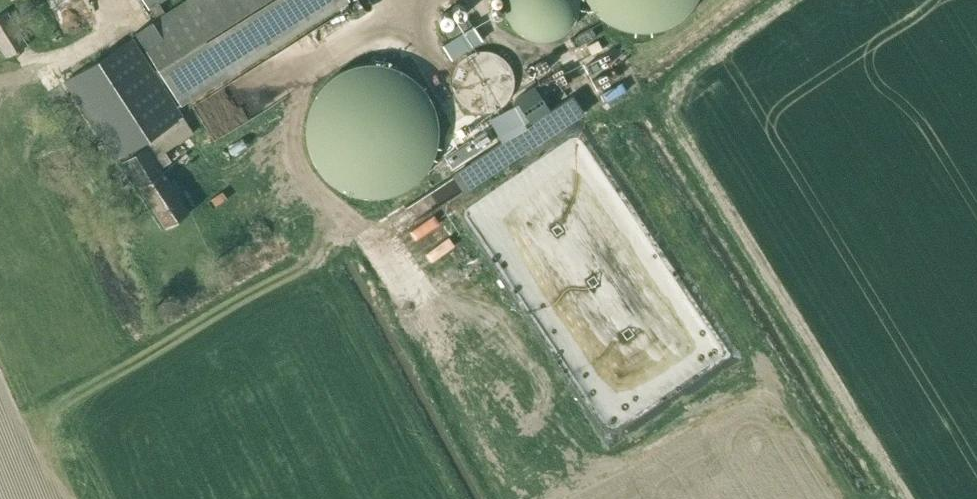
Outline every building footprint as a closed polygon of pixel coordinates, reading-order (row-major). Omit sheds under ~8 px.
[(148,9),(149,8),(158,22),(137,35),(171,89),(181,105),(227,76),(348,1),(347,0),(143,0),(148,9)] [(504,1),(504,7),(505,12),(507,17),(509,22),(513,27),(516,31),(521,35),(526,37),(531,39),(536,40),(542,41),(548,40),(553,39),(558,37),(563,34),(567,30),(571,26),(574,22),(576,17),(578,11),(579,6),(579,0),(504,0),(504,1)] [(6,57),(27,44),(6,11),(0,15),(0,46),(6,57)] [(442,45),(451,60),(482,40),(467,17),(447,30),(452,38),(442,45)] [(596,36),(592,28),(570,39),(575,47),(596,36)] [(171,160),(165,151),(194,132),(132,38),(66,81),(119,163),(123,161),(165,227),(190,211),(161,166),(171,160)] [(452,79),(452,82),(452,85),(452,88),(453,91),(454,94),(455,97),(457,99),(459,102),(461,104),(464,106),(466,108),(469,110),(472,111),(475,112),(478,112),(481,113),(484,113),(487,112),(490,112),(493,111),(496,109),(499,108),(502,106),(504,104),(506,102),(508,99),(510,96),(511,94),(512,91),(513,88),(513,85),(514,82),(513,78),(513,75),(512,72),(511,69),(510,67),(508,64),(506,61),(504,59),(501,57),(499,55),(496,54),(493,53),(490,52),(487,51),(484,51),(481,51),(478,51),(475,52),(472,53),(469,54),(466,55),(463,57),(461,59),(459,62),(457,64),(455,67),(454,70),(453,73),(452,76),(452,79)] [(608,60),(604,51),(582,62),(587,71),(608,60)] [(549,67),(544,58),(523,70),(528,79),(549,67)] [(435,109),(433,101),(429,94),(424,87),(417,80),(410,75),(404,71),(394,66),(384,64),(379,63),(365,64),(356,65),(351,67),(345,69),(338,73),(330,78),(325,82),(322,87),(318,91),(315,96),(313,100),(311,104),(309,112),(307,117),(306,126),(306,130),(307,135),(308,141),(309,147),(312,154),(315,160),(318,165),(323,172),(330,178),(337,183),(343,186),(347,188),(351,190),(353,190),(358,191),(363,192),(367,193),(376,193),(385,191),(390,190),(395,188),(401,186),(408,182),(413,179),(421,171),(425,166),(430,159),(432,155),(435,148),(437,140),(438,132),(438,125),(437,115),(435,109)] [(617,77),(613,69),(591,80),(596,88),(617,77)] [(564,72),(543,83),(547,92),(569,81),(564,72)] [(523,121),(514,104),(499,112),(496,114),(489,118),(501,141),(471,161),(482,178),(583,113),(571,96),(530,123),(527,119),(523,121)] [(484,129),(443,155),(450,166),(491,139),(484,129)]
